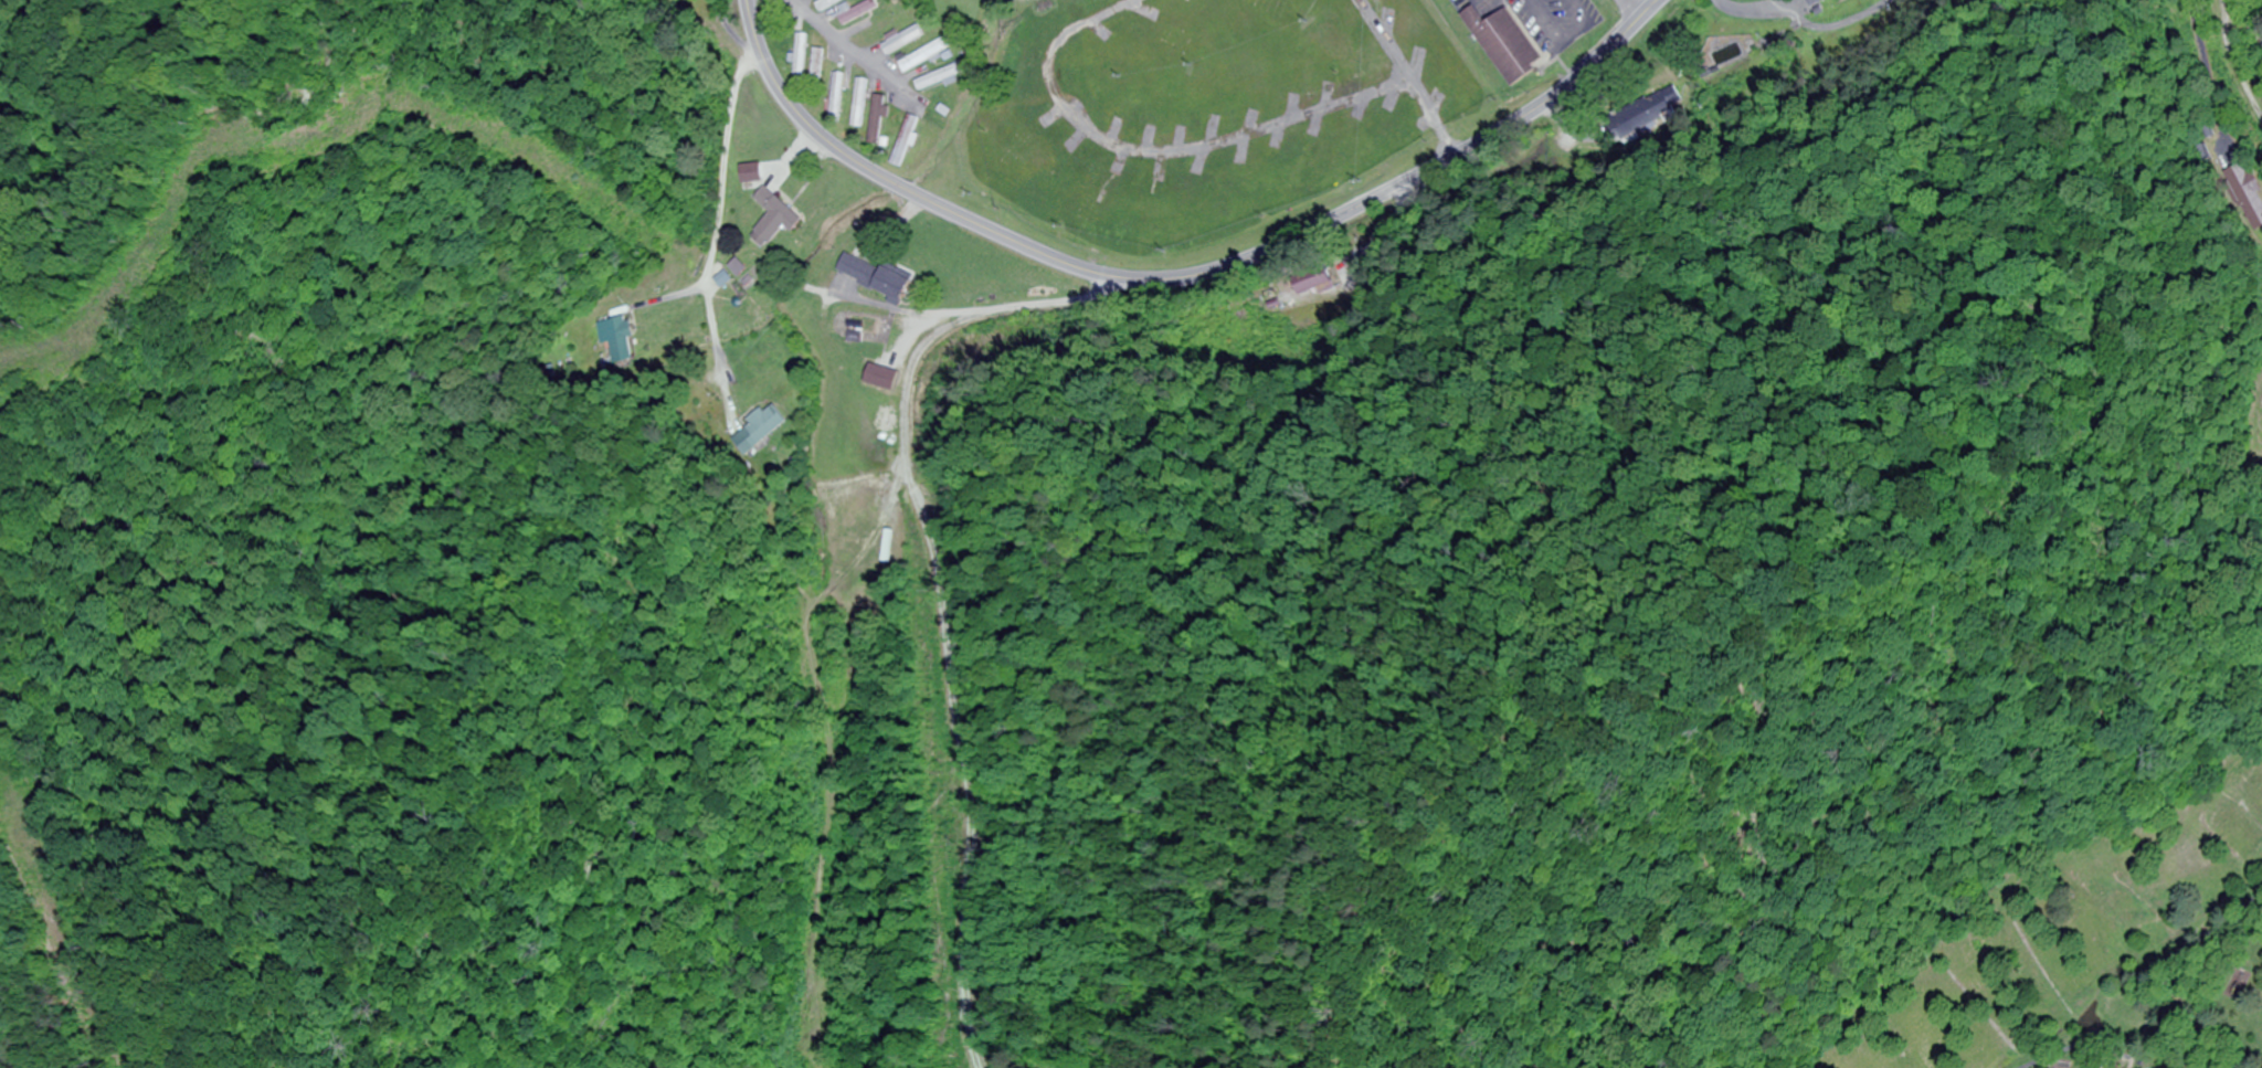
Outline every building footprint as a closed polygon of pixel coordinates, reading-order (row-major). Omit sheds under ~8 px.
[(820,4),(825,13),(846,0),(827,0),(820,4)] [(885,0),(876,0),(840,19),(844,28),(887,5),(885,0)] [(1545,57),(1511,8),(1489,22),(1479,7),(1466,15),(1509,81),(1545,57)] [(809,34),(799,34),(799,75),(809,75),(809,34)] [(957,48),(952,37),(904,61),(910,72),(957,48)] [(816,84),(825,84),(825,49),(816,49),(816,84)] [(924,92),(968,72),(963,62),(920,82),(924,92)] [(846,73),(837,73),(837,116),(846,116),(846,73)] [(866,127),(871,79),(861,79),(857,126),(866,127)] [(893,98),(882,95),(872,143),(882,145),(893,98)] [(1614,135),(1667,123),(1662,101),(1609,112),(1614,135)] [(2261,191),(2261,183),(2255,169),(2250,171),(2246,162),(2225,172),(2254,232),(2261,228),(2261,193),(2261,192),(2261,191)] [(752,237),(768,249),(787,226),(795,232),(806,218),(765,186),(754,199),(771,212),(752,237)] [(841,273),(905,302),(915,281),(851,252),(841,273)] [(630,316),(606,321),(618,369),(642,363),(630,316)] [(746,455),(791,422),(776,403),(750,422),(752,424),(733,438),(746,455)]
